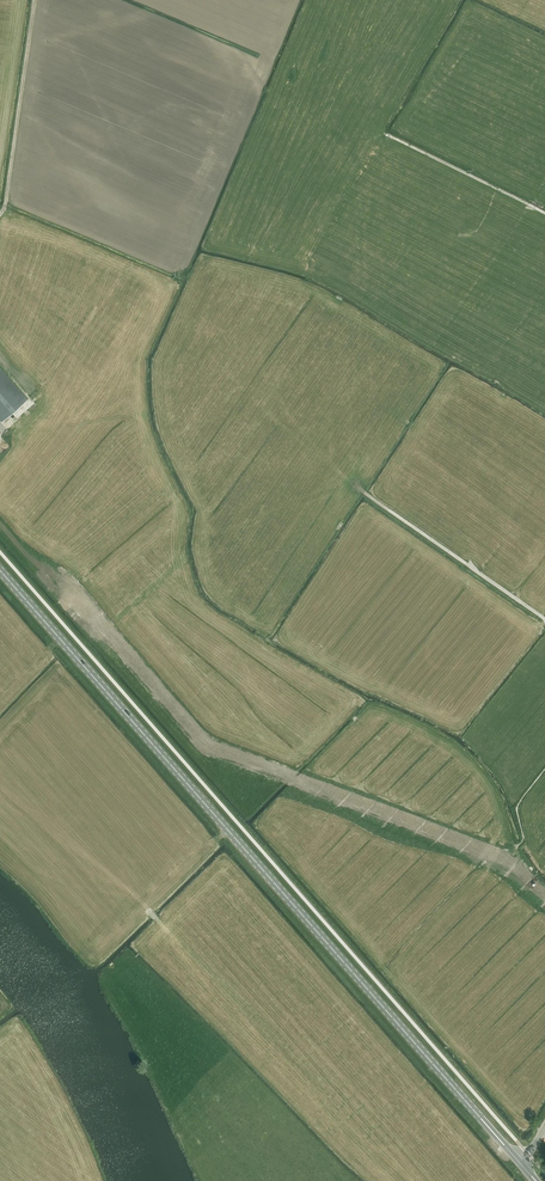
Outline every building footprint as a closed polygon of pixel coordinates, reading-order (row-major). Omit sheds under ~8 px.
[(2,421),(26,400),(0,370),(0,418),(2,421)]
